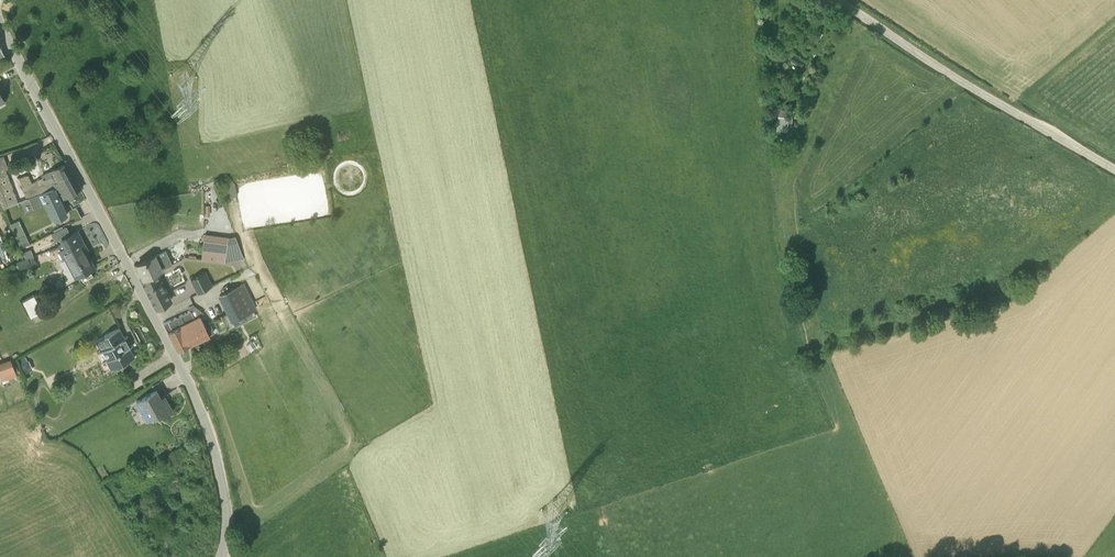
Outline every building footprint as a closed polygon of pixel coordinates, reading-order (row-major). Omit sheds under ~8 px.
[(794,54),(791,60),(799,65),(803,60),(794,54)] [(779,108),(777,130),(787,131),(789,109),(779,108)] [(40,170),(35,157),(14,164),(16,170),(7,173),(17,201),(26,198),(41,191),(41,192),(53,187),(55,186),(62,198),(68,195),(69,197),(79,192),(63,164),(41,176),(40,177),(36,171),(40,170)] [(226,183),(228,195),(238,193),(236,181),(226,183)] [(76,207),(65,212),(53,187),(41,192),(54,221),(55,220),(59,229),(82,217),(76,207)] [(30,244),(19,220),(10,224),(21,248),(30,244)] [(69,280),(76,276),(93,267),(92,266),(93,266),(92,265),(94,264),(90,256),(91,256),(77,231),(61,239),(63,242),(58,245),(61,250),(59,251),(64,259),(59,261),(69,280)] [(227,246),(203,242),(201,258),(225,261),(227,246)] [(30,248),(23,252),(25,258),(33,255),(30,248)] [(155,271),(171,263),(165,250),(155,255),(137,264),(143,277),(155,271)] [(19,269),(36,263),(34,255),(33,255),(25,258),(16,261),(19,269)] [(140,278),(156,308),(170,300),(155,271),(143,277),(140,278)] [(197,293),(212,285),(205,271),(190,279),(197,293)] [(232,319),(255,308),(242,283),(219,294),(232,319)] [(34,295),(30,297),(31,299),(26,301),(31,315),(41,311),(34,295)] [(194,317),(191,309),(164,323),(178,349),(209,334),(209,333),(213,331),(209,321),(204,323),(200,315),(194,317)] [(119,365),(135,356),(134,356),(129,346),(128,347),(123,338),(124,338),(119,328),(120,328),(119,327),(103,336),(104,337),(96,342),(100,351),(97,353),(102,363),(106,360),(110,369),(119,365)] [(16,373),(10,359),(0,362),(0,379),(16,373)] [(163,402),(156,389),(137,401),(148,420),(157,414),(159,417),(173,409),(167,400),(163,402)]
